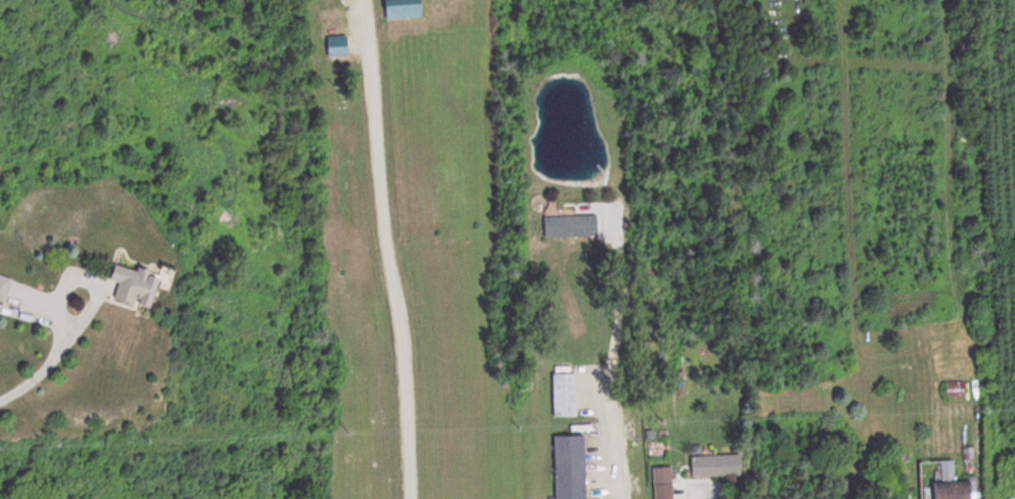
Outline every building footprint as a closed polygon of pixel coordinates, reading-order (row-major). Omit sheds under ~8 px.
[(426,18),(426,0),(387,0),(387,19),(426,18)] [(330,58),(350,58),(350,37),(330,37),(330,58)] [(548,217),(548,238),(601,238),(601,217),(548,217)] [(126,284),(122,301),(161,310),(169,277),(124,266),(120,282),(126,284)] [(18,279),(0,274),(0,300),(11,303),(18,279)] [(554,418),(578,418),(578,375),(554,375),(554,418)] [(968,397),(965,382),(949,385),(953,401),(968,397)] [(588,437),(558,438),(559,498),(589,498),(588,437)] [(694,456),(694,478),(745,478),(745,456),(694,456)] [(942,498),(977,498),(977,484),(958,484),(957,463),(946,463),(946,484),(942,484),(942,498)] [(675,468),(655,469),(656,498),(676,498),(675,468)]
